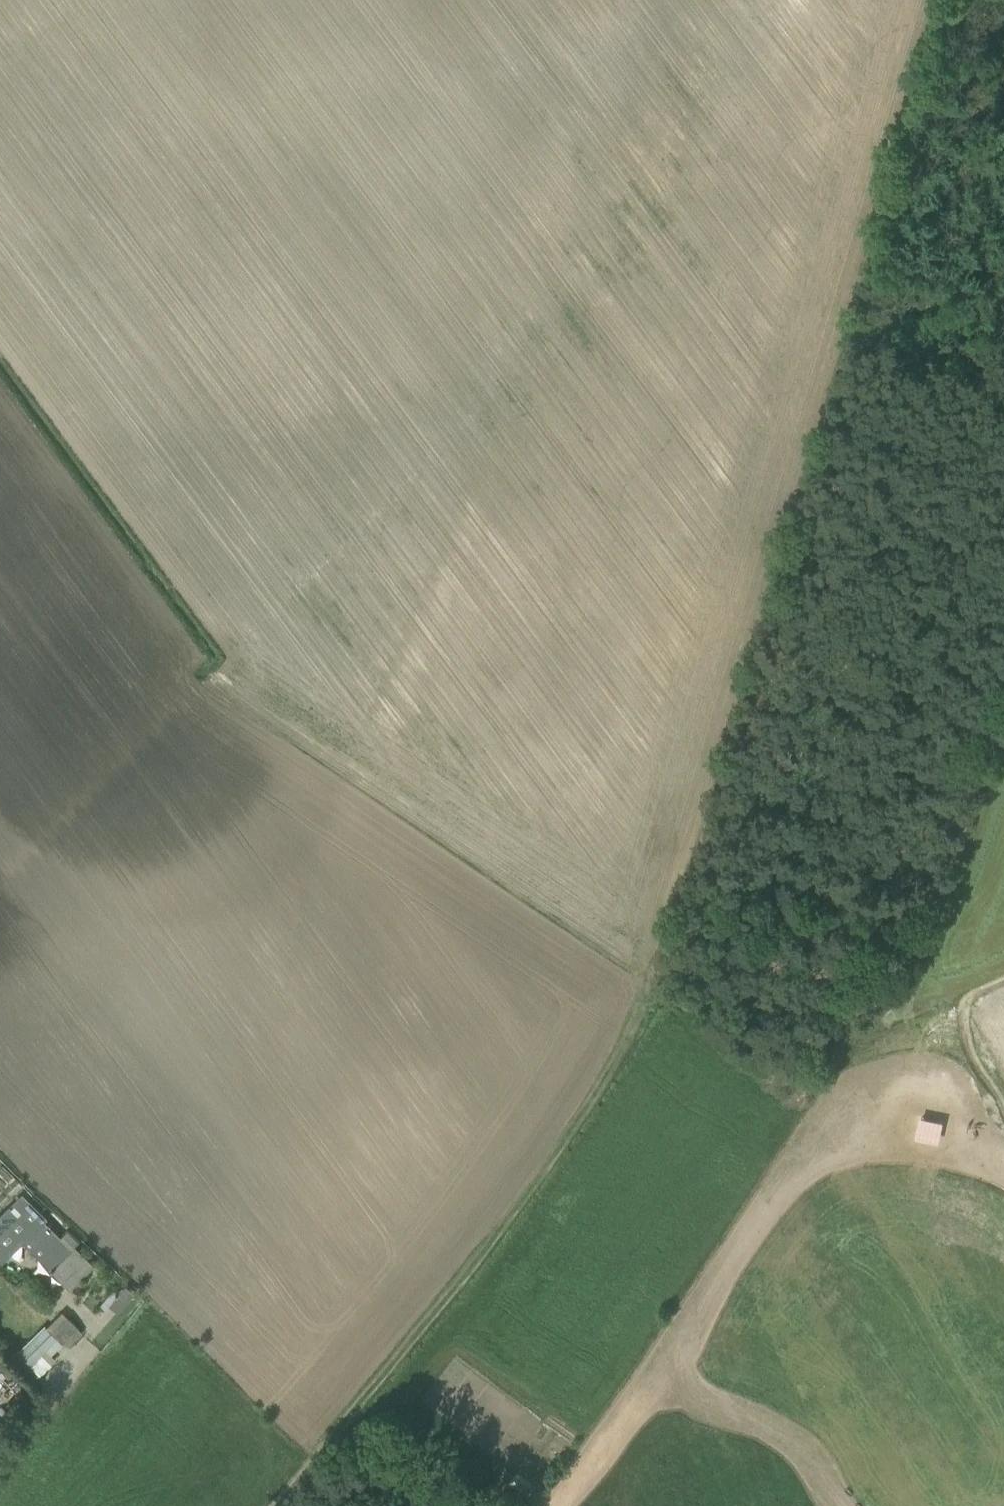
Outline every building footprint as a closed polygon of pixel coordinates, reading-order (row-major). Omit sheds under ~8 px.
[(23,1242),(65,1286),(73,1278),(77,1281),(93,1265),(74,1246),(71,1249),(43,1221),(46,1218),(21,1193),(0,1213),(0,1264),(23,1242)] [(104,1299),(111,1309),(131,1296),(124,1286),(104,1299)] [(18,1352),(30,1364),(55,1338),(61,1343),(77,1327),(60,1310),(18,1352)]
